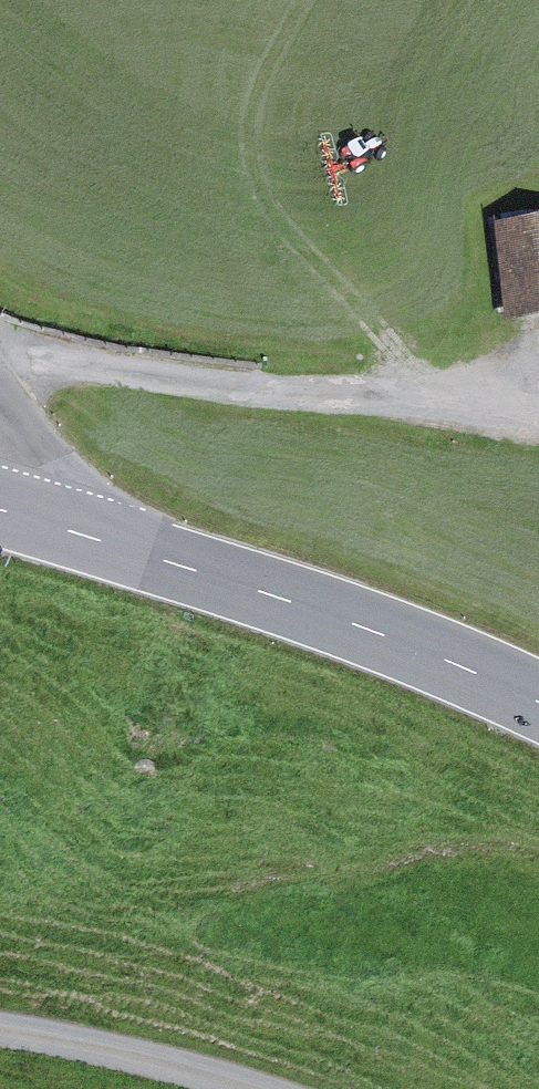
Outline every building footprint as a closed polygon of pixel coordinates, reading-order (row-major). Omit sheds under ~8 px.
[(538,313),(538,219),(493,223),(501,316),(538,313)]
